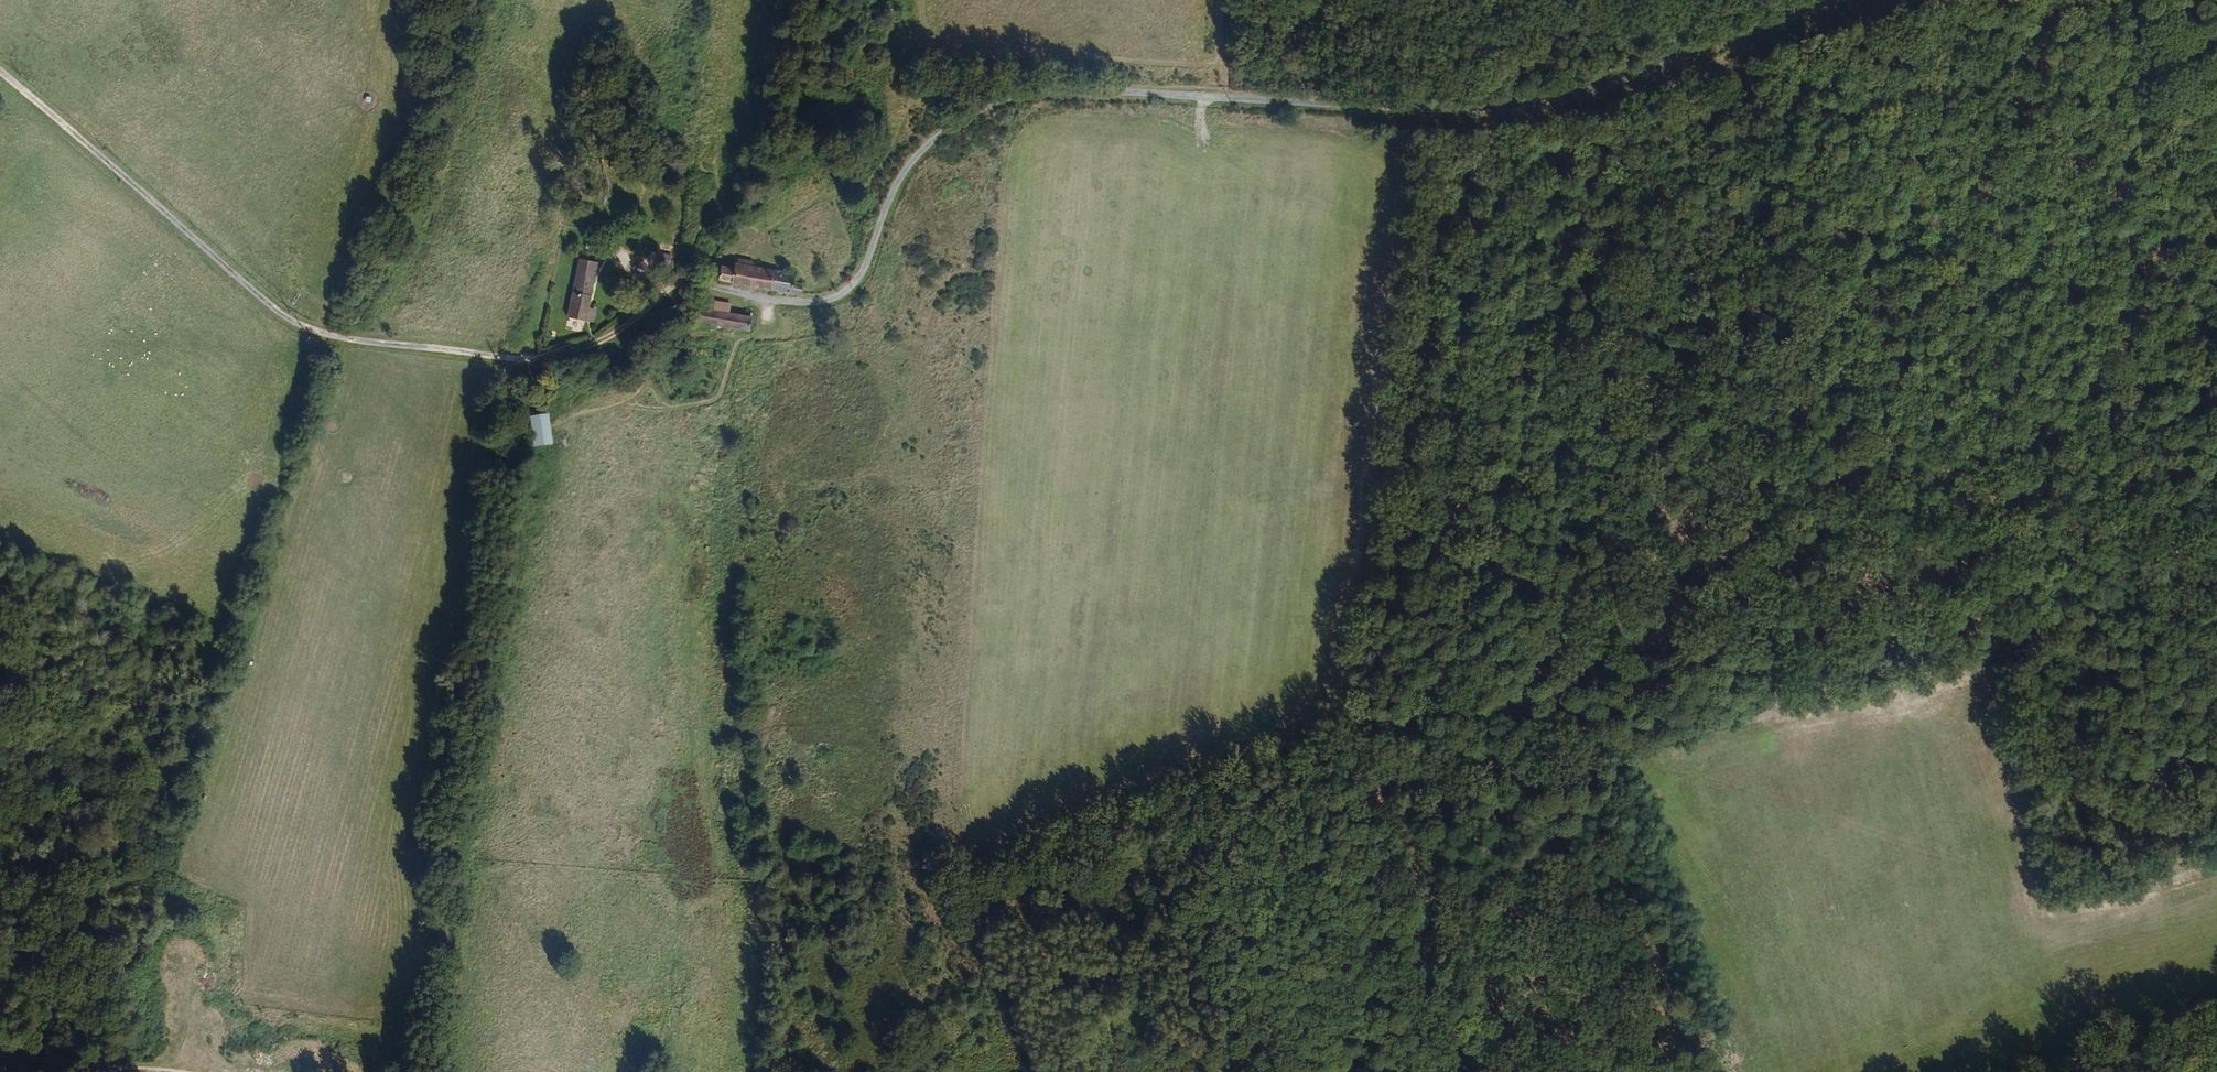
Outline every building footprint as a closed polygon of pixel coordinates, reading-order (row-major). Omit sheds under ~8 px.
[(719,276),(804,292),(806,282),(798,280),(799,271),(735,259),(733,266),(722,264),(719,276)] [(589,304),(596,263),(579,260),(570,318),(590,322),(592,305),(589,304)] [(713,308),(728,310),(729,298),(714,296),(713,308)] [(753,313),(728,310),(713,308),(699,306),(697,322),(744,328),(745,325),(751,326),(753,313)] [(547,413),(532,415),(535,443),(550,441),(547,413)]
